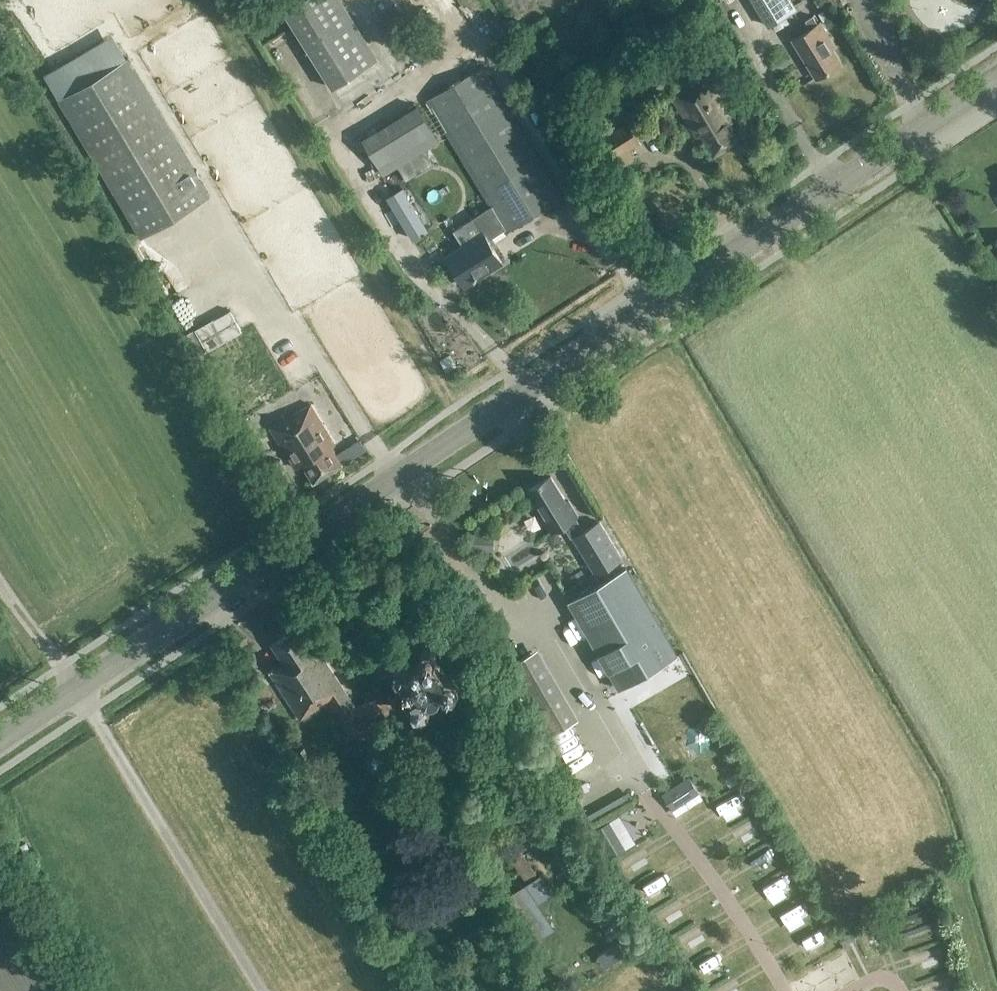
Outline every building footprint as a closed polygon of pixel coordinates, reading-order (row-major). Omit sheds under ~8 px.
[(330,90),(376,61),(338,0),(303,0),(282,13),(330,90)] [(796,9),(790,0),(753,0),(768,26),(796,9)] [(834,47),(820,22),(818,24),(813,16),(805,21),(809,29),(793,39),(816,77),(840,62),(832,48),(834,47)] [(126,60),(57,101),(140,240),(208,199),(126,60)] [(562,198),(482,66),(427,99),(491,206),(452,231),(461,246),(445,256),(464,285),(502,262),(488,240),(505,229),(507,231),(562,198)] [(714,154),(738,139),(725,119),(731,116),(706,75),(671,96),(690,127),(695,123),(714,154)] [(416,107),(361,140),(383,175),(397,166),(406,180),(433,163),(425,149),(438,141),(416,107)] [(607,133),(627,122),(622,114),(613,119),(612,117),(602,123),(607,133)] [(628,124),(637,138),(652,130),(643,115),(628,124)] [(627,122),(607,133),(593,141),(607,163),(614,172),(617,170),(632,161),(635,159),(629,148),(639,142),(637,138),(628,124),(627,122)] [(635,166),(632,161),(617,170),(620,175),(635,166)] [(242,331),(230,310),(197,329),(209,350),(242,331)] [(253,333),(210,357),(208,359),(217,375),(210,378),(233,422),(241,435),(259,425),(252,412),(266,404),(265,403),(287,390),(263,349),(262,349),(253,333)] [(439,363),(446,374),(457,368),(450,356),(439,363)] [(302,463),(313,482),(342,464),(331,445),(334,443),(311,406),(300,413),(299,410),(270,428),(295,467),(302,463)] [(352,459),(368,450),(361,439),(345,448),(352,459)] [(272,466),(278,476),(285,472),(279,462),(272,466)] [(563,525),(570,537),(583,529),(576,518),(579,517),(569,500),(566,501),(551,475),(527,489),(543,516),(540,517),(550,533),(563,525)] [(536,531),(539,518),(525,515),(522,528),(536,531)] [(599,520),(583,529),(570,537),(594,576),(623,558),(599,520)] [(471,535),(470,551),(493,552),(494,536),(471,535)] [(676,655),(625,567),(568,601),(619,689),(676,655)] [(401,715),(385,690),(357,708),(317,648),(314,650),(298,627),(271,644),(283,662),(269,671),(301,719),(329,700),(352,737),(373,724),(377,730),(401,715)] [(338,633),(325,642),(331,651),(344,642),(338,633)] [(395,670),(395,671),(395,672),(395,673),(395,674),(396,674),(396,675),(397,675),(397,676),(398,676),(398,677),(399,677),(400,678),(401,678),(402,678),(403,678),(412,694),(413,695),(413,696),(412,696),(412,697),(411,697),(411,698),(411,699),(411,700),(410,700),(410,701),(410,702),(410,703),(411,704),(411,705),(411,706),(412,707),(413,708),(413,709),(414,709),(414,710),(415,710),(416,711),(417,711),(418,711),(419,711),(420,711),(421,711),(422,711),(423,711),(424,711),(424,710),(425,710),(426,709),(427,708),(428,707),(429,706),(429,705),(430,704),(431,703),(430,702),(428,698),(430,696),(431,697),(432,697),(433,697),(434,697),(435,699),(441,695),(440,693),(440,692),(441,691),(441,690),(443,689),(444,690),(445,691),(446,691),(447,692),(448,692),(449,692),(450,692),(451,692),(452,692),(453,691),(454,691),(455,691),(455,690),(456,690),(456,689),(457,689),(457,688),(458,687),(458,686),(459,685),(459,684),(459,683),(459,682),(459,681),(459,680),(459,679),(459,678),(458,678),(458,677),(457,676),(456,675),(455,675),(455,674),(454,674),(453,673),(452,673),(451,673),(450,673),(449,673),(448,673),(447,673),(446,673),(442,668),(443,668),(441,665),(441,666),(436,658),(436,657),(436,656),(436,655),(436,654),(436,653),(436,652),(436,651),(436,650),(435,650),(435,649),(434,648),(433,647),(432,646),(431,646),(430,646),(429,646),(429,645),(428,645),(427,646),(426,646),(425,646),(424,647),(423,648),(422,649),(422,650),(421,650),(421,651),(421,652),(421,653),(421,654),(421,655),(421,656),(422,656),(422,657),(422,658),(423,658),(423,659),(410,667),(409,667),(409,666),(408,666),(408,665),(407,664),(406,664),(406,663),(405,663),(404,663),(403,663),(402,663),(401,663),(400,663),(399,663),(398,664),(397,664),(397,665),(396,666),(395,667),(395,668),(395,669),(395,670)] [(579,719),(538,648),(508,666),(549,736),(579,719)] [(494,729),(503,744),(516,736),(507,721),(494,729)] [(602,757),(584,763),(588,773),(606,767),(602,757)] [(687,777),(662,792),(673,808),(697,793),(687,777)] [(627,805),(615,811),(631,841),(642,834),(627,805)] [(752,813),(728,827),(734,838),(759,824),(752,813)] [(643,851),(660,844),(656,833),(639,840),(643,851)] [(26,842),(21,845),(24,851),(29,847),(26,842)] [(536,872),(520,849),(508,857),(524,880),(536,872)] [(663,862),(645,874),(652,885),(671,873),(663,862)] [(801,895),(782,906),(788,916),(807,905),(801,895)] [(818,923),(795,936),(801,946),(823,933),(818,923)] [(598,939),(576,953),(587,971),(610,957),(598,939)] [(726,943),(701,955),(705,965),(730,953),(726,943)]
